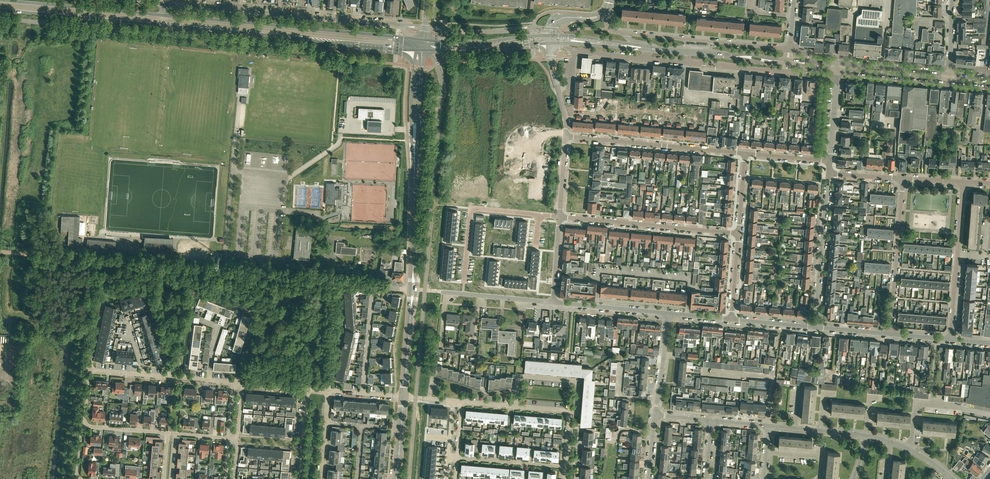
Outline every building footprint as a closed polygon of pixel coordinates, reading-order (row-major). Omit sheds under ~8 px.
[(717,6),(716,6),(717,1),(710,0),(709,7),(713,7),(713,8),(716,8),(716,7),(717,7),(717,6)] [(903,42),(903,39),(904,30),(903,30),(904,18),(911,19),(911,15),(915,15),(916,0),(894,0),(891,36),(890,58),(900,59),(902,45),(902,42),(903,42)] [(637,20),(638,9),(622,7),(621,18),(637,20)] [(825,27),(840,29),(840,24),(841,17),(842,9),(827,7),(826,21),(826,24),(825,27)] [(853,55),(880,57),(881,42),(880,42),(881,40),(882,40),(882,35),(883,27),(878,27),(879,19),(881,20),(882,10),(862,8),(862,13),(857,16),(853,55)] [(654,10),(638,9),(637,20),(653,21),(654,10)] [(670,12),(654,10),(653,21),(669,23),(670,12)] [(684,24),(685,13),(670,12),(669,23),(684,24)] [(711,29),(713,19),(696,17),(696,23),(695,23),(695,25),(696,25),(695,28),(711,29)] [(973,22),(973,24),(972,27),(973,27),(977,27),(985,27),(986,18),(984,18),(968,18),(968,22),(973,22)] [(729,20),(713,19),(711,29),(728,31),(729,20)] [(744,22),(729,20),(728,31),(743,32),(744,22)] [(749,33),(765,34),(766,23),(750,22),(749,33)] [(781,25),(766,23),(765,34),(780,36),(781,25)] [(826,24),(817,23),(817,26),(816,35),(816,42),(814,42),(814,46),(814,51),(823,52),(824,42),(824,36),(825,27),(826,24)] [(840,24),(840,29),(839,34),(839,36),(840,36),(839,43),(838,53),(848,54),(851,25),(840,24)] [(812,26),(801,25),(800,33),(799,44),(814,46),(814,42),(816,42),(816,35),(817,26),(812,26)] [(907,60),(910,31),(904,30),(903,39),(903,42),(903,45),(903,49),(902,59),(907,60)] [(835,36),(835,38),(826,38),(825,42),(824,52),(838,53),(839,43),(840,36),(839,36),(839,34),(834,33),(834,36),(835,36)] [(976,66),(976,61),(977,55),(977,51),(968,50),(965,50),(963,50),(963,51),(958,50),(956,50),(956,57),(957,57),(957,58),(957,59),(956,64),(962,65),(965,65),(976,66)] [(592,57),(582,56),(582,58),(581,66),(581,71),(591,72),(594,72),(595,63),(594,63),(592,62),(592,59),(592,57)] [(614,75),(616,61),(613,61),(607,61),(605,74),(614,75)] [(615,80),(614,86),(614,87),(618,87),(619,83),(628,84),(628,82),(628,77),(629,77),(628,77),(628,78),(627,78),(629,63),(620,62),(618,77),(615,77),(615,80)] [(594,72),(591,72),(590,77),(595,78),(602,78),(603,63),(595,63),(594,72)] [(249,75),(249,69),(239,68),(238,77),(239,78),(238,87),(239,87),(238,93),(247,94),(248,87),(249,88),(250,75),(249,75)] [(711,91),(712,75),(700,74),(700,71),(689,70),(688,89),(711,91)] [(752,74),(745,74),(744,87),(741,87),(741,89),(738,89),(738,99),(737,109),(739,110),(745,110),(746,104),(746,103),(747,95),(749,95),(751,95),(752,74)] [(735,77),(712,75),(711,91),(732,92),(731,97),(730,99),(734,99),(734,97),(736,97),(738,99),(738,89),(737,89),(737,85),(735,85),(735,77)] [(761,89),(761,85),(762,75),(756,75),(755,86),(752,85),(751,95),(755,96),(756,90),(758,90),(759,88),(761,89)] [(801,94),(802,80),(795,79),(794,87),(791,87),(790,101),(794,102),(795,93),(801,94)] [(817,92),(818,84),(815,83),(815,81),(812,81),(811,80),(806,79),(805,89),(807,89),(806,94),(814,94),(814,92),(817,92)] [(852,93),(853,83),(850,83),(849,81),(848,80),(847,80),(846,81),(845,82),(845,84),(846,84),(846,86),(844,86),(844,91),(847,92),(846,99),(850,99),(850,92),(852,93)] [(872,99),(874,83),(868,82),(866,104),(869,104),(869,103),(873,104),(873,103),(873,99),(872,99)] [(885,84),(879,83),(876,83),(875,95),(878,95),(882,96),(884,96),(885,84)] [(902,85),(893,85),(890,116),(899,117),(902,85)] [(900,125),(899,142),(910,143),(912,128),(925,129),(927,103),(925,103),(927,88),(904,86),(900,125)] [(939,89),(931,88),(926,138),(934,139),(936,121),(936,113),(939,89)] [(936,121),(938,121),(938,122),(943,123),(946,89),(945,89),(945,90),(941,89),(939,113),(936,113),(936,121)] [(950,90),(946,89),(943,123),(942,127),(945,127),(945,125),(947,125),(953,126),(954,114),(952,114),(952,113),(956,113),(958,91),(953,90),(952,91),(951,91),(951,90),(950,90)] [(967,103),(968,92),(960,91),(957,114),(963,114),(964,103),(967,103)] [(974,125),(975,115),(978,92),(968,92),(967,103),(967,106),(970,107),(968,124),(974,125)] [(882,104),(876,104),(873,103),(873,104),(872,113),(871,119),(872,119),(871,128),(876,129),(877,119),(880,120),(880,111),(882,111),(882,104)] [(816,116),(817,107),(810,107),(806,107),(806,110),(810,111),(810,115),(816,116)] [(358,118),(358,119),(368,119),(368,120),(369,120),(368,130),(367,130),(367,131),(381,131),(380,131),(380,127),(381,120),(382,120),(384,120),(383,120),(383,110),(384,110),(384,109),(359,108),(360,108),(359,118),(358,118)] [(863,118),(863,110),(849,109),(849,113),(851,113),(851,117),(863,118)] [(807,137),(807,139),(806,152),(808,152),(808,153),(811,153),(813,152),(813,150),(812,148),(813,145),(814,145),(816,117),(812,117),(811,121),(808,121),(808,125),(807,133),(807,137)] [(840,124),(840,127),(841,127),(845,128),(845,129),(849,129),(850,125),(851,125),(863,126),(864,120),(850,119),(850,122),(841,121),(841,124),(840,124)] [(731,142),(731,146),(736,147),(737,138),(738,138),(739,125),(739,121),(733,120),(733,126),(732,137),(731,137),(731,142)] [(851,137),(849,137),(841,136),(840,144),(849,145),(849,144),(850,144),(850,141),(849,141),(851,141),(851,137)] [(853,146),(848,145),(848,149),(841,148),(841,155),(850,155),(851,149),(853,150),(853,146)] [(927,148),(926,154),(929,154),(928,166),(936,166),(936,158),(932,158),(932,157),(931,157),(931,148),(927,148)] [(961,168),(967,168),(968,156),(965,156),(965,155),(962,154),(962,150),(959,149),(959,156),(962,156),(961,168)] [(909,153),(909,154),(909,157),(911,157),(911,165),(919,165),(919,160),(922,160),(923,151),(916,150),(916,153),(909,153)] [(604,153),(596,152),(594,151),(593,158),(595,159),(603,159),(605,160),(610,160),(611,153),(604,153)] [(866,167),(874,167),(875,158),(875,154),(869,153),(869,152),(863,151),(862,159),(867,159),(866,167)] [(956,165),(957,153),(950,153),(950,159),(944,159),(944,158),(940,158),(939,167),(948,167),(948,165),(956,165)] [(875,154),(875,158),(874,167),(882,168),(883,159),(881,159),(882,155),(875,154)] [(906,162),(909,162),(909,157),(909,154),(904,154),(903,160),(898,159),(898,168),(905,169),(906,162)] [(894,158),(886,157),(886,158),(885,162),(888,162),(888,168),(894,168),(894,158)] [(325,204),(335,204),(336,199),(337,199),(338,188),(335,188),(335,183),(326,182),(325,204)] [(969,247),(970,247),(977,248),(977,247),(979,248),(980,248),(980,243),(979,243),(979,242),(980,237),(981,232),(980,232),(980,227),(981,227),(982,222),(981,222),(981,217),(981,216),(982,217),(982,212),(982,211),(982,206),(983,206),(983,202),(986,203),(987,193),(973,192),(973,196),(974,197),(974,196),(975,197),(974,200),(973,199),(973,201),(973,202),(972,205),(971,205),(970,210),(971,210),(972,210),(971,215),(970,215),(969,221),(970,221),(970,220),(971,221),(971,226),(969,226),(969,231),(970,231),(970,236),(968,236),(968,241),(969,241),(969,246),(969,247)] [(876,206),(876,203),(877,194),(870,193),(870,194),(867,194),(867,202),(866,208),(866,213),(870,213),(870,207),(874,207),(874,206),(876,206)] [(833,211),(833,215),(833,217),(841,218),(849,219),(850,216),(842,216),(842,213),(838,213),(838,211),(833,211)] [(69,230),(68,245),(82,246),(82,238),(78,238),(79,217),(62,216),(61,230),(69,230)] [(294,258),(309,260),(312,231),(297,230),(294,258)] [(116,241),(87,239),(86,251),(115,253),(116,241)] [(337,242),(336,253),(356,255),(357,247),(344,246),(344,242),(337,242)] [(493,246),(492,255),(499,256),(500,247),(493,246)] [(500,247),(499,256),(506,257),(507,248),(500,247)] [(507,248),(506,257),(514,257),(515,248),(507,248)] [(568,295),(569,290),(572,290),(572,295),(595,297),(596,282),(588,281),(588,282),(570,281),(570,276),(562,275),(560,294),(568,295)] [(740,312),(746,312),(746,311),(747,298),(747,297),(748,286),(744,286),(743,297),(744,297),(744,304),(741,303),(740,307),(739,307),(739,311),(740,312)] [(345,292),(345,297),(356,297),(355,291),(354,291),(353,289),(350,289),(350,291),(343,292),(345,292)] [(718,295),(714,294),(700,293),(700,292),(692,291),(690,306),(713,309),(714,304),(717,304),(717,309),(725,310),(727,291),(719,290),(718,295)] [(396,296),(397,293),(393,293),(393,295),(389,295),(388,298),(392,299),(391,304),(399,306),(399,303),(400,303),(400,302),(398,302),(399,297),(401,297),(396,296)] [(142,296),(137,298),(140,307),(145,305),(142,296)] [(202,311),(204,307),(207,299),(200,297),(197,304),(201,306),(200,310),(202,311)] [(132,299),(135,308),(140,307),(137,298),(132,299)] [(132,299),(127,301),(129,310),(135,308),(132,299)] [(209,314),(214,302),(207,299),(204,307),(208,309),(207,313),(209,314)] [(124,312),(129,310),(127,301),(121,302),(124,312)] [(214,311),(218,312),(221,305),(214,302),(209,314),(212,315),(214,311)] [(227,307),(221,305),(218,312),(222,314),(220,318),(223,319),(227,307)] [(223,319),(225,320),(227,316),(231,318),(234,310),(227,307),(223,319)] [(396,320),(396,317),(397,317),(395,316),(396,311),(398,312),(398,311),(390,310),(385,309),(384,313),(389,314),(388,319),(396,320)] [(845,313),(839,312),(836,312),(834,312),(827,311),(826,317),(836,318),(836,315),(842,315),(841,321),(841,323),(844,323),(845,313)] [(138,316),(140,322),(149,319),(148,313),(138,316)] [(251,317),(243,314),(241,319),(237,318),(236,320),(249,324),(251,317)] [(451,314),(447,314),(447,317),(446,317),(446,319),(447,319),(446,323),(447,323),(453,323),(452,326),(455,326),(454,327),(459,327),(459,325),(460,315),(454,314),(453,315),(452,314),(451,314)] [(467,332),(466,332),(473,333),(475,316),(464,315),(463,323),(467,323),(466,329),(467,330),(467,332)] [(493,328),(492,339),(491,339),(498,340),(498,338),(499,331),(500,318),(497,318),(498,319),(497,320),(493,320),(494,318),(486,318),(486,319),(482,319),(482,317),(481,327),(482,325),(485,325),(485,328),(493,328)] [(347,327),(356,328),(356,324),(358,324),(357,318),(347,319),(347,327)] [(151,324),(149,319),(140,322),(141,327),(151,324)] [(613,338),(614,326),(612,326),(613,320),(607,319),(606,326),(609,326),(608,338),(613,338)] [(239,329),(247,331),(249,324),(236,320),(235,323),(240,324),(239,329)] [(526,328),(526,333),(534,334),(535,333),(539,333),(540,324),(537,324),(537,322),(529,321),(529,324),(528,324),(528,325),(529,325),(528,328),(526,328)] [(393,335),(394,332),(392,331),(393,326),(395,327),(395,326),(383,324),(379,323),(379,327),(382,328),(384,328),(383,333),(393,335)] [(543,323),(542,332),(543,332),(542,335),(548,336),(548,341),(548,342),(551,342),(551,341),(552,338),(552,327),(550,327),(550,323),(543,323)] [(141,327),(143,332),(152,329),(151,324),(141,327)] [(195,324),(194,331),(202,332),(203,325),(195,324)] [(559,324),(557,337),(559,337),(560,333),(562,333),(566,334),(566,328),(566,325),(563,325),(559,324)] [(355,332),(356,328),(347,327),(346,335),(356,337),(355,337),(356,332),(355,332)] [(221,328),(214,353),(219,354),(227,329),(221,328)] [(143,332),(145,337),(154,334),(152,329),(143,332)] [(247,331),(239,329),(238,333),(233,331),(232,334),(245,338),(247,331)] [(502,332),(499,331),(498,338),(502,338),(502,339),(509,340),(508,354),(507,355),(514,355),(516,340),(516,331),(514,331),(514,334),(510,334),(510,331),(502,330),(502,332)] [(202,332),(194,331),(193,338),(201,339),(202,332)] [(795,334),(791,333),(789,350),(788,350),(787,351),(787,358),(790,359),(791,354),(792,347),(791,343),(794,344),(795,334)] [(145,337),(146,342),(155,339),(154,334),(145,337)] [(236,338),(235,342),(243,345),(245,338),(232,334),(230,334),(230,336),(232,336),(232,337),(236,338)] [(193,338),(192,345),(200,346),(201,339),(193,338)] [(157,345),(155,339),(146,342),(148,347),(157,345)] [(390,351),(390,350),(391,347),(389,347),(390,342),(392,342),(380,339),(379,344),(382,345),(381,349),(390,351)] [(241,352),(243,345),(235,342),(234,347),(229,345),(229,348),(241,352)] [(898,343),(890,342),(889,353),(897,354),(898,343)] [(148,353),(159,350),(157,345),(148,347),(149,352),(148,353)] [(191,352),(199,353),(200,346),(192,345),(191,352)] [(159,350),(148,353),(150,358),(160,355),(159,350)] [(198,361),(199,353),(191,352),(190,360),(198,361)] [(162,360),(160,355),(150,358),(151,358),(152,363),(162,360)] [(214,369),(221,370),(222,362),(217,361),(218,357),(215,357),(214,361),(214,369)] [(392,363),(390,363),(390,358),(391,358),(391,357),(383,358),(379,358),(380,362),(384,362),(384,367),(392,366),(391,363),(392,363)] [(226,362),(222,362),(221,370),(228,371),(229,358),(226,358),(226,362)] [(232,358),(229,358),(228,371),(235,371),(236,363),(232,363),(232,358)] [(189,367),(197,368),(198,361),(190,360),(189,367)] [(433,369),(433,368),(436,368),(435,375),(436,375),(436,374),(441,374),(441,375),(442,365),(436,364),(437,362),(433,361),(433,369)] [(563,361),(562,363),(559,362),(558,372),(567,373),(567,363),(565,363),(565,361),(563,361)] [(569,363),(567,363),(567,373),(568,373),(575,374),(576,364),(569,363)] [(804,369),(804,375),(803,381),(811,382),(812,375),(813,370),(804,369)] [(989,370),(989,374),(986,374),(983,374),(982,382),(982,383),(982,386),(977,385),(972,385),(970,384),(968,397),(966,397),(965,402),(983,406),(989,408),(989,370)] [(349,375),(337,372),(336,377),(334,377),(341,379),(340,382),(344,382),(345,379),(346,380),(347,375),(349,375)] [(391,373),(392,373),(392,372),(384,373),(380,373),(380,377),(381,383),(385,383),(385,385),(389,386),(389,382),(393,382),(393,381),(392,381),(392,378),(393,378),(391,378),(391,373)] [(512,376),(507,376),(506,386),(506,385),(512,385),(511,387),(512,386),(512,380),(515,380),(515,381),(516,374),(513,374),(512,376)] [(476,376),(475,387),(480,387),(480,390),(481,384),(484,385),(483,386),(484,386),(484,377),(481,376),(481,378),(476,377),(476,376)] [(488,390),(489,388),(494,388),(495,377),(495,379),(486,378),(485,386),(486,386),(486,385),(489,385),(488,390)] [(107,386),(107,381),(96,380),(96,381),(95,381),(94,386),(96,386),(95,387),(103,388),(102,394),(109,395),(110,386),(109,386),(109,387),(107,386)] [(755,380),(755,386),(754,388),(768,389),(769,381),(755,380)] [(117,393),(121,393),(121,398),(129,399),(129,392),(124,392),(124,382),(123,382),(121,382),(116,382),(115,383),(115,385),(115,387),(112,387),(112,393),(112,392),(117,393)] [(135,383),(135,384),(134,390),(130,389),(130,384),(129,396),(130,396),(130,400),(136,401),(137,394),(141,394),(142,384),(135,383)] [(149,385),(148,386),(148,390),(144,390),(143,398),(147,398),(148,398),(148,395),(154,395),(155,385),(149,385)] [(161,386),(161,387),(161,391),(158,391),(157,397),(164,397),(165,393),(170,393),(170,386),(169,386),(169,385),(166,385),(166,386),(161,386)] [(804,394),(803,402),(815,404),(817,387),(804,386),(804,392),(804,394)] [(196,395),(197,389),(192,388),(193,388),(192,388),(190,388),(185,388),(184,396),(194,397),(193,402),(199,403),(200,395),(196,395)] [(646,395),(646,389),(635,388),(635,391),(639,391),(639,394),(639,397),(645,397),(645,395),(646,395)] [(207,389),(207,390),(206,395),(202,395),(202,390),(201,402),(206,402),(206,400),(212,400),(213,390),(207,389)] [(219,396),(216,396),(215,403),(222,404),(222,400),(227,400),(228,391),(227,391),(227,390),(224,390),(224,391),(219,390),(219,396)] [(253,402),(254,393),(248,393),(248,395),(246,395),(246,394),(245,402),(246,402),(247,402),(253,402)] [(287,405),(293,406),(294,406),(295,398),(295,399),(293,399),(294,397),(288,396),(287,405)] [(617,406),(621,407),(628,408),(629,401),(629,399),(622,398),(622,400),(622,404),(618,403),(617,406)] [(814,420),(815,404),(803,402),(802,410),(801,419),(814,420)] [(839,415),(847,416),(848,403),(832,402),(831,414),(839,415)] [(848,403),(847,416),(855,417),(864,417),(865,405),(848,403)] [(104,421),(105,412),(98,411),(98,408),(93,407),(93,411),(93,412),(92,412),(92,414),(92,415),(92,420),(104,421)] [(133,413),(130,413),(129,423),(136,423),(137,419),(138,418),(140,418),(141,410),(137,410),(137,411),(134,411),(133,412),(133,413)] [(151,416),(155,417),(155,412),(155,411),(150,410),(149,414),(144,414),(143,424),(146,424),(146,425),(149,426),(149,425),(150,425),(151,416)] [(122,422),(123,413),(122,413),(114,413),(114,412),(114,411),(111,411),(110,411),(110,412),(109,421),(114,422),(115,422),(116,422),(117,422),(122,422)] [(884,425),(893,425),(894,413),(886,412),(877,411),(876,424),(884,425)] [(155,412),(155,417),(154,420),(157,420),(157,422),(159,422),(159,425),(166,426),(166,416),(160,415),(158,415),(158,413),(155,412)] [(501,413),(500,423),(506,424),(510,424),(510,416),(510,417),(507,417),(507,414),(501,413)] [(910,414),(901,413),(894,413),(893,425),(901,426),(909,427),(910,414)] [(251,424),(252,414),(249,414),(249,417),(244,416),(244,420),(247,420),(247,425),(244,425),(243,433),(248,433),(250,433),(251,424)] [(520,424),(521,415),(515,415),(515,417),(512,417),(512,416),(510,433),(514,433),(514,429),(513,429),(513,425),(515,425),(514,426),(520,426),(520,424)] [(209,430),(209,428),(210,423),(213,423),(213,428),(214,417),(208,416),(208,419),(203,419),(203,429),(209,430)] [(214,429),(214,424),(218,424),(217,430),(218,430),(218,431),(221,432),(221,431),(224,431),(225,421),(222,421),(222,417),(215,416),(214,429)] [(194,428),(194,427),(194,423),(198,423),(199,417),(194,417),(194,420),(184,419),(183,427),(194,428)] [(286,417),(285,427),(284,436),(287,436),(286,437),(287,437),(287,436),(292,437),(292,429),(289,428),(290,424),(293,424),(293,418),(286,417)] [(627,419),(616,418),(612,418),(611,418),(607,417),(607,421),(617,422),(617,424),(618,424),(618,427),(624,427),(625,425),(627,425),(627,419)] [(930,434),(938,434),(939,422),(923,420),(922,433),(930,434)] [(939,422),(938,434),(946,435),(955,436),(956,423),(939,422)] [(695,434),(701,435),(702,429),(700,429),(700,426),(696,425),(695,431),(687,430),(688,427),(685,427),(684,433),(695,434)] [(989,431),(989,430),(989,428),(988,426),(985,425),(981,429),(989,437),(989,431)] [(332,430),(331,436),(343,437),(343,431),(346,431),(346,428),(340,427),(339,430),(332,430)] [(594,438),(594,437),(595,429),(587,428),(587,431),(584,431),(584,437),(594,438)] [(720,436),(727,437),(729,437),(730,428),(724,428),(723,431),(721,430),(720,436)] [(100,444),(101,437),(98,436),(98,435),(93,434),(93,436),(91,436),(90,440),(89,445),(95,445),(95,444),(100,444)] [(118,443),(118,437),(114,437),(114,436),(110,436),(109,436),(109,438),(108,438),(107,439),(107,441),(108,442),(109,442),(108,444),(112,445),(112,450),(120,450),(121,443),(118,443)] [(152,444),(162,445),(162,440),(159,440),(159,437),(160,438),(160,437),(146,436),(146,440),(152,440),(152,444)] [(338,442),(338,446),(344,447),(345,443),(342,443),(343,437),(331,436),(331,442),(338,442)] [(796,437),(789,437),(779,436),(778,448),(786,449),(795,450),(796,437)] [(133,438),(129,437),(128,442),(124,442),(124,448),(132,449),(132,447),(139,447),(140,438),(135,438),(133,438)] [(594,438),(584,437),(583,443),(586,443),(586,446),(592,447),(593,438),(594,438)] [(812,439),(796,437),(795,450),(803,450),(811,451),(812,439)] [(474,452),(475,450),(475,449),(478,449),(477,450),(478,450),(479,438),(473,438),(473,442),(468,441),(468,446),(467,446),(466,446),(466,448),(466,452),(468,452),(468,451),(474,452)] [(179,442),(179,447),(189,447),(189,444),(196,444),(196,440),(182,439),(183,439),(183,442),(179,442)] [(961,440),(958,445),(963,448),(964,449),(967,445),(968,441),(961,440)] [(205,451),(209,451),(209,444),(208,444),(208,443),(204,443),(204,444),(201,443),(201,449),(197,449),(197,455),(204,456),(205,451)] [(483,451),(483,452),(482,454),(488,454),(489,444),(480,443),(479,452),(480,452),(480,451),(483,451)] [(152,444),(151,451),(151,452),(159,452),(159,449),(162,450),(162,445),(152,444)] [(494,452),(497,452),(497,445),(489,444),(488,454),(494,455),(494,452)] [(221,457),(221,453),(223,453),(223,445),(214,445),(214,450),(211,450),(211,456),(215,456),(215,457),(221,457)] [(506,446),(497,445),(497,452),(500,452),(500,455),(505,456),(506,446)] [(517,457),(523,457),(524,446),(518,445),(518,447),(515,446),(514,454),(517,454),(517,457)] [(330,450),(330,455),(341,456),(341,451),(344,451),(344,447),(338,446),(338,450),(330,450)] [(511,453),(514,454),(515,446),(506,446),(505,456),(511,456),(511,453)] [(529,446),(524,446),(523,457),(528,458),(528,455),(532,455),(532,448),(529,448),(529,446)] [(582,455),(591,455),(592,447),(586,446),(586,449),(583,449),(582,455)] [(181,454),(182,454),(189,455),(189,454),(189,447),(179,447),(179,451),(182,451),(181,454)] [(240,463),(245,464),(245,466),(248,467),(249,456),(248,456),(249,447),(247,447),(242,447),(241,455),(244,455),(244,460),(241,459),(240,463)] [(534,458),(540,459),(541,449),(536,448),(532,448),(532,455),(535,455),(534,458)] [(148,450),(148,453),(151,453),(151,459),(161,460),(161,455),(158,455),(159,452),(151,452),(151,451),(148,450)] [(290,459),(291,451),(286,450),(285,450),(283,450),(282,459),(281,469),(289,470),(289,463),(286,463),(287,459),(290,459)] [(978,457),(986,461),(988,456),(980,452),(978,457)] [(827,460),(826,469),(839,470),(839,463),(840,454),(827,453),(827,460)] [(188,456),(192,456),(192,454),(189,454),(189,455),(182,454),(181,454),(181,457),(178,457),(178,461),(188,462),(188,456)] [(983,465),(986,461),(978,457),(973,454),(971,458),(975,460),(975,461),(983,465)] [(337,462),(336,466),(343,466),(343,462),(341,462),(341,456),(330,455),(329,461),(337,462)] [(584,464),(591,464),(591,455),(582,455),(582,461),(585,461),(584,464)] [(157,467),(157,464),(160,465),(161,460),(151,459),(150,466),(147,465),(147,467),(150,468),(150,467),(157,467)] [(976,475),(979,472),(965,461),(964,463),(960,459),(958,461),(956,463),(961,467),(962,465),(967,469),(976,475)] [(967,459),(965,461),(979,472),(982,468),(973,461),(972,463),(967,459)] [(892,477),(904,478),(905,461),(893,460),(892,468),(892,477)] [(95,469),(99,469),(100,462),(95,461),(95,462),(92,462),(90,462),(89,462),(89,463),(87,464),(87,467),(88,468),(88,474),(90,474),(92,474),(95,474),(95,469)] [(180,466),(180,469),(187,470),(187,471),(190,471),(191,469),(187,469),(188,462),(178,461),(177,466),(180,466)] [(115,476),(115,474),(115,471),(119,471),(120,463),(115,463),(115,468),(103,467),(103,475),(115,476)] [(590,473),(591,464),(584,464),(584,467),(581,467),(581,473),(590,473)] [(136,472),(139,472),(139,466),(136,466),(136,469),(126,468),(125,470),(124,470),(124,471),(123,474),(124,475),(125,475),(125,477),(135,478),(136,472)] [(343,466),(336,466),(336,470),(329,469),(328,475),(339,476),(340,470),(342,470),(343,466)] [(149,474),(159,475),(160,470),(157,470),(157,467),(150,467),(150,468),(149,474)] [(209,468),(209,478),(212,478),(221,478),(221,476),(215,475),(216,469),(209,468)] [(239,478),(246,478),(247,478),(247,471),(248,468),(245,468),(245,471),(240,470),(239,474),(242,474),(242,478),(239,478)] [(177,472),(177,476),(187,477),(187,471),(187,470),(180,469),(180,472),(177,472)] [(508,471),(507,478),(510,478),(516,478),(517,469),(511,469),(511,472),(508,471)] [(526,473),(523,473),(523,470),(517,469),(516,478),(526,478),(526,473)] [(839,470),(826,469),(825,477),(825,478),(838,478),(839,470)] [(196,477),(199,478),(206,478),(206,473),(200,473),(200,470),(196,470),(196,477)] [(526,473),(526,478),(535,478),(536,471),(530,470),(529,473),(526,473)] [(281,478),(285,478),(288,478),(289,472),(281,471),(281,478)] [(535,478),(544,478),(545,474),(542,474),(542,471),(536,471),(535,478)]
